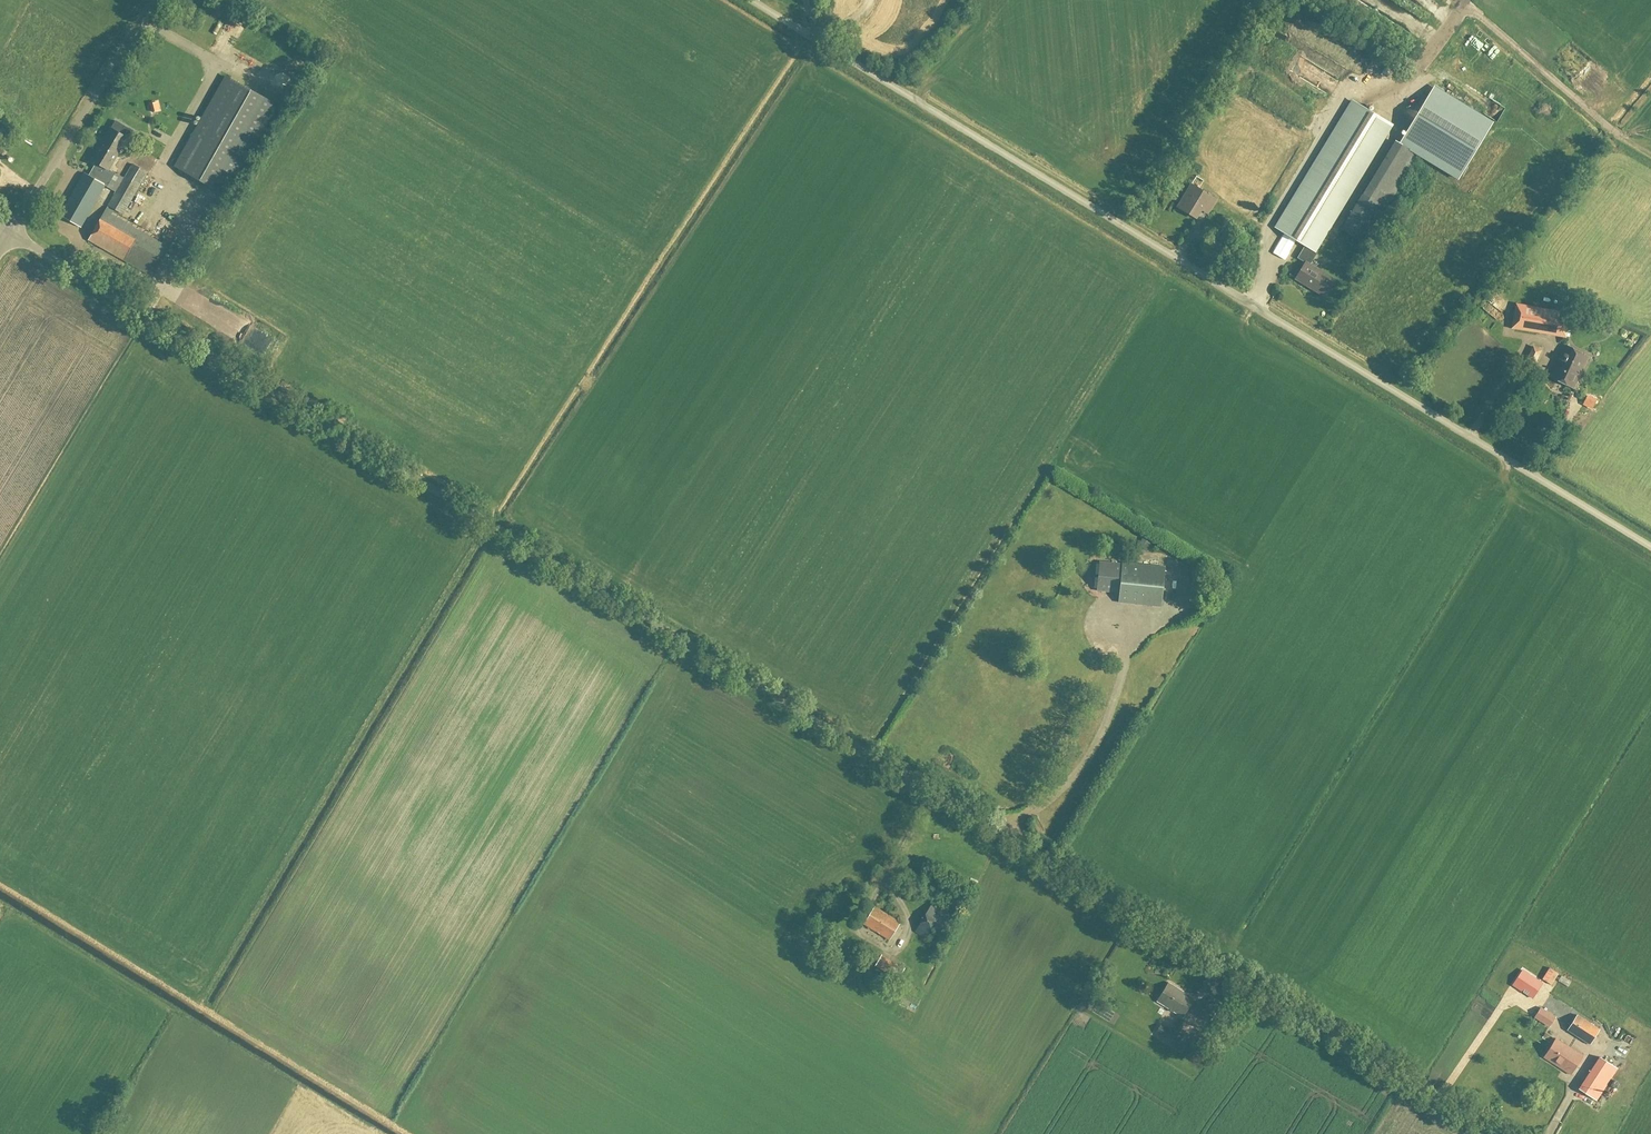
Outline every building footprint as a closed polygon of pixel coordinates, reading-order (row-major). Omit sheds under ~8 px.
[(224,34),(227,36),(241,24),(233,16),(213,34),(218,39),(224,34)] [(1274,42),(1266,56),(1281,63),(1288,49),(1274,42)] [(1315,78),(1336,92),(1341,84),(1297,55),(1289,67),(1313,82),(1315,78)] [(262,98),(227,78),(176,168),(211,188),(262,98)] [(1272,103),(1277,90),(1258,83),(1253,97),(1272,103)] [(1458,180),(1463,170),(1492,124),(1434,88),(1405,135),(1400,144),(1458,180)] [(1488,113),(1494,103),(1487,99),(1484,105),(1480,102),(1478,106),(1488,113)] [(1317,253),(1316,252),(1393,127),(1354,102),(1291,205),(1290,204),(1275,227),(1305,246),(1297,258),(1305,263),(1295,279),(1324,297),(1334,281),(1309,265),(1317,253)] [(119,134),(127,139),(131,131),(123,127),(119,134)] [(123,146),(127,139),(119,134),(110,129),(100,147),(117,156),(120,150),(123,152),(125,148),(123,146)] [(117,156),(100,147),(92,162),(96,164),(89,176),(84,174),(60,216),(80,228),(105,186),(107,188),(115,174),(108,171),(117,156)] [(124,215),(148,173),(132,164),(108,206),(124,215)] [(1213,205),(1216,200),(1191,185),(1179,205),(1185,209),(1184,212),(1196,219),(1206,201),(1213,205)] [(1342,230),(1364,244),(1392,198),(1376,188),(1369,199),(1363,195),(1364,195),(1363,195),(1342,230)] [(153,278),(172,245),(107,208),(88,242),(153,278)] [(1500,319),(1505,314),(1493,302),(1488,308),(1500,319)] [(1566,314),(1519,306),(1515,305),(1511,329),(1515,329),(1562,337),(1565,338),(1569,314),(1566,314)] [(1589,357),(1577,352),(1565,346),(1549,378),(1573,390),(1589,357)] [(1531,357),(1539,361),(1544,351),(1535,347),(1531,357)] [(1583,404),(1592,409),(1596,402),(1586,397),(1583,404)] [(1149,552),(1154,544),(1144,539),(1140,548),(1149,552)] [(1161,607),(1165,568),(1122,564),(1121,565),(1099,563),(1097,591),(1119,594),(1118,603),(1161,607)] [(943,927),(950,915),(932,904),(914,933),(925,939),(935,923),(943,927)] [(889,940),(899,923),(874,908),(863,925),(889,940)] [(849,949),(852,943),(843,938),(840,944),(849,949)] [(840,961),(844,954),(823,941),(817,951),(828,958),(831,955),(840,961)] [(1522,971),(1512,987),(1531,1000),(1542,984),(1522,971)] [(1182,1018),(1194,999),(1168,983),(1156,1002),(1182,1018)] [(1234,1004),(1238,996),(1221,987),(1216,994),(1234,1004)] [(1215,1026),(1227,1008),(1210,997),(1199,1016),(1210,1023),(1215,1026)] [(1531,1003),(1526,1009),(1534,1016),(1539,1010),(1531,1003)] [(1547,1026),(1552,1017),(1540,1009),(1534,1018),(1547,1026)] [(1589,1045),(1599,1030),(1576,1016),(1567,1030),(1589,1045)] [(1168,1042),(1173,1032),(1161,1025),(1155,1034),(1168,1042)] [(1181,1053),(1187,1043),(1177,1037),(1171,1047),(1181,1053)] [(1570,1075),(1582,1056),(1555,1039),(1543,1058),(1570,1075)] [(1596,1101),(1617,1070),(1600,1058),(1579,1090),(1596,1101)]
